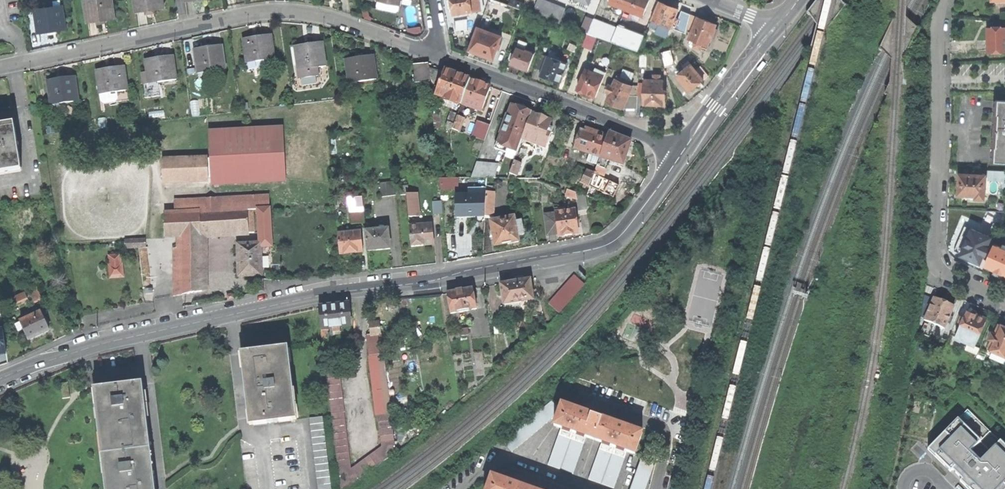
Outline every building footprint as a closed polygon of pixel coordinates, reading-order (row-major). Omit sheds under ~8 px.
[(88,24),(101,22),(116,20),(113,0),(87,0),(84,0),(88,24)] [(137,13),(149,11),(165,9),(163,0),(135,0),(137,13)] [(450,5),(452,15),(479,10),(477,0),(449,0),(450,5)] [(507,4),(521,9),(524,2),(518,0),(509,0),(507,4)] [(542,0),(536,0),(532,13),(559,24),(565,9),(542,0)] [(624,9),(627,0),(610,0),(609,3),(624,9)] [(624,9),(642,16),(649,0),(627,0),(624,9)] [(507,4),(499,1),(494,15),(516,24),(521,9),(507,4)] [(659,2),(650,25),(659,28),(660,24),(670,28),(672,22),(676,24),(678,19),(674,18),(678,9),(669,6),(659,2)] [(52,33),(67,31),(63,6),(35,11),(39,35),(52,33)] [(587,33),(588,34),(594,19),(586,17),(581,31),(587,33)] [(705,20),(697,17),(688,39),(695,42),(693,47),(700,49),(702,45),(707,47),(715,24),(706,21),(705,20)] [(594,19),(588,34),(596,37),(597,37),(612,42),(617,28),(594,19)] [(466,21),(453,22),(454,32),(467,30),(466,21)] [(493,57),(501,36),(484,30),(485,26),(480,23),(470,49),(483,53),(493,57)] [(617,28),(612,42),(615,44),(637,52),(644,36),(618,26),(617,28)] [(988,28),(988,41),(988,53),(1004,52),(1004,28),(988,28)] [(596,37),(588,34),(587,33),(582,46),(591,50),(596,37)] [(243,39),(247,63),(275,59),(271,35),(256,37),(243,39)] [(527,70),(534,52),(524,48),(526,42),(518,40),(510,64),(517,67),(527,70)] [(295,46),(298,70),(326,66),(323,42),(308,44),(295,46)] [(194,49),(198,73),(226,69),(222,45),(207,47),(194,49)] [(547,55),(541,71),(540,75),(547,78),(559,82),(566,63),(553,58),(555,52),(549,50),(547,55)] [(669,50),(661,53),(665,67),(673,64),(669,50)] [(534,68),(541,71),(547,55),(539,53),(534,68)] [(147,72),(149,83),(177,79),(173,55),(158,57),(145,59),(147,72)] [(345,59),(349,84),(377,79),(373,55),(358,57),(345,59)] [(676,76),(690,92),(696,86),(709,75),(700,66),(695,70),(688,61),(682,66),(684,69),(676,76)] [(415,82),(430,81),(428,64),(413,65),(415,82)] [(96,70),(100,94),(128,90),(124,66),(111,68),(96,70)] [(596,98),(604,77),(596,74),(592,72),(585,69),(577,90),(596,98)] [(596,74),(604,77),(606,72),(598,69),(596,74)] [(461,104),(471,80),(456,74),(445,70),(436,95),(446,98),(444,101),(458,106),(459,103),(461,104)] [(653,105),(666,105),(666,91),(663,90),(663,80),(660,80),(660,75),(654,75),(654,80),(644,80),(644,105),(653,105)] [(60,79),(47,81),(51,105),(79,100),(75,77),(60,79)] [(624,109),(629,95),(633,86),(627,84),(619,81),(615,79),(613,86),(609,85),(606,92),(608,93),(610,94),(606,102),(624,109)] [(480,83),(471,80),(461,104),(474,109),(475,108),(483,111),(491,87),(480,83)] [(633,86),(629,95),(638,95),(638,87),(633,86)] [(129,100),(128,90),(100,94),(101,104),(129,100)] [(638,109),(638,95),(629,95),(624,109),(638,109)] [(992,162),(1004,163),(1004,101),(996,101),(995,116),(998,116),(998,122),(998,128),(994,127),(992,162)] [(521,109),(512,105),(508,115),(507,115),(500,134),(501,134),(498,143),(508,147),(507,149),(517,153),(522,140),(532,113),(521,109)] [(546,148),(553,129),(551,129),(550,128),(553,121),(532,113),(522,140),(546,148)] [(441,114),(434,115),(435,129),(435,130),(442,130),(441,114)] [(466,117),(461,115),(460,116),(458,116),(453,129),(460,131),(466,117)] [(485,141),(491,126),(478,121),(472,137),(485,141)] [(600,158),(608,135),(585,127),(584,130),(584,131),(581,130),(574,149),(591,154),(597,156),(600,158)] [(23,167),(17,128),(0,131),(0,170),(23,167)] [(210,132),(212,183),(287,180),(285,129),(210,132)] [(608,135),(600,158),(608,161),(623,166),(631,141),(620,137),(609,132),(608,135)] [(589,159),(598,163),(600,158),(597,156),(591,154),(589,159)] [(598,163),(595,174),(602,178),(608,161),(600,158),(598,163)] [(162,160),(162,179),(207,178),(206,159),(162,160)] [(514,161),(508,179),(516,179),(521,164),(514,161)] [(500,166),(492,164),(492,166),(484,164),(484,166),(477,164),(472,179),(495,179),(500,166)] [(581,182),(587,171),(578,167),(573,178),(581,182)] [(976,196),(975,199),(984,200),(986,176),(966,174),(966,169),(960,169),(959,185),(958,195),(976,196)] [(587,171),(581,182),(590,187),(595,174),(587,170),(587,171)] [(990,171),(989,179),(1004,180),(1004,172),(990,171)] [(595,174),(590,187),(599,191),(612,197),(617,185),(602,178),(595,174)] [(441,178),(441,190),(460,189),(460,177),(441,178)] [(378,183),(380,197),(395,195),(393,180),(378,183)] [(595,200),(599,191),(590,187),(587,197),(595,200)] [(567,196),(577,199),(577,193),(568,191),(567,196)] [(487,195),(486,216),(485,218),(493,218),(493,217),(494,216),(495,193),(487,192),(487,195)] [(406,194),(409,217),(416,216),(414,193),(406,194)] [(586,196),(577,193),(577,199),(579,210),(588,209),(586,196)] [(174,200),(175,206),(204,205),(221,204),(252,202),(255,202),(269,201),(269,195),(174,200)] [(457,196),(458,218),(471,217),(486,216),(487,195),(457,196)] [(221,204),(222,211),(248,210),(252,210),(252,202),(221,204)] [(434,204),(435,215),(443,214),(441,203),(434,204)] [(204,205),(205,212),(222,211),(221,204),(204,205)] [(175,206),(175,214),(200,212),(205,212),(204,205),(175,206)] [(271,230),(270,208),(261,209),(262,231),(271,230)] [(205,212),(200,212),(201,235),(223,234),(249,233),(248,210),(222,211),(205,212)] [(562,212),(555,213),(555,214),(558,234),(558,236),(578,234),(577,222),(575,210),(562,212)] [(165,237),(176,236),(181,236),(201,235),(200,212),(175,214),(163,214),(165,237)] [(351,214),(352,225),(365,223),(364,213),(351,214)] [(548,236),(558,234),(555,214),(545,215),(548,236)] [(519,242),(518,236),(515,222),(514,217),(490,221),(493,234),(495,246),(498,246),(498,247),(506,246),(505,244),(519,242)] [(515,222),(518,236),(524,235),(521,221),(515,222)] [(409,226),(412,246),(423,245),(434,244),(432,224),(409,226)] [(365,231),(367,251),(378,250),(390,249),(388,229),(365,231)] [(272,246),(271,230),(262,231),(263,235),(260,235),(260,243),(260,247),(272,246)] [(981,234),(972,230),(967,242),(959,240),(954,251),(962,254),(961,255),(963,256),(963,259),(965,260),(968,261),(969,259),(980,263),(984,254),(986,255),(989,249),(986,248),(988,242),(979,239),(981,234)] [(338,234),(340,254),(351,253),(363,251),(361,232),(338,234)] [(201,235),(181,236),(182,294),(202,291),(201,235)] [(174,296),(182,294),(181,236),(176,236),(176,250),(173,250),(174,296)] [(125,248),(146,247),(145,238),(125,239),(125,248)] [(262,275),(260,247),(260,243),(238,244),(240,276),(262,275)] [(995,244),(986,266),(995,270),(996,273),(998,274),(1001,275),(1004,273),(1004,274),(1004,249),(995,244)] [(109,256),(111,277),(121,276),(120,255),(109,256)] [(575,275),(549,304),(559,313),(585,284),(575,275)] [(501,284),(504,305),(520,302),(534,300),(531,279),(517,282),(501,284)] [(28,298),(31,303),(42,298),(37,286),(25,291),(28,298)] [(459,291),(448,293),(452,313),(477,309),(473,288),(459,291)] [(13,305),(28,298),(25,291),(10,298),(13,305)] [(932,298),(924,297),(922,310),(929,311),(932,298)] [(944,302),(935,298),(929,311),(925,320),(945,329),(954,307),(944,302)] [(520,302),(504,305),(505,312),(521,309),(520,302)] [(334,305),(319,307),(322,337),(327,337),(326,329),(333,328),(333,332),(340,331),(340,327),(351,326),(349,304),(334,305)] [(975,347),(987,319),(977,314),(968,310),(965,316),(962,314),(960,321),(963,322),(956,338),(968,343),(975,347)] [(19,323),(28,341),(37,336),(49,331),(40,313),(19,323)] [(370,322),(371,334),(367,335),(382,446),(352,468),(341,377),(328,379),(341,488),(346,488),(397,452),(393,423),(383,347),(380,320),(370,322)] [(1000,324),(996,334),(993,332),(990,339),(993,340),(989,350),(1004,356),(1004,326),(1000,324)] [(980,348),(975,347),(968,343),(966,349),(977,354),(980,348)] [(259,351),(242,353),(251,425),(268,424),(267,421),(280,419),(280,422),(297,420),(289,347),(271,349),(272,352),(264,353),(259,353),(259,351)] [(60,383),(62,397),(70,396),(67,381),(60,383)] [(138,382),(151,488),(154,488),(152,468),(145,411),(142,381),(138,382)] [(109,488),(151,488),(138,382),(97,386),(109,488)] [(97,386),(93,387),(105,488),(109,488),(97,386)] [(563,405),(552,401),(504,442),(513,452),(552,420),(557,421),(563,405)] [(595,440),(603,419),(580,411),(563,405),(557,421),(555,426),(562,429),(587,437),(595,440)] [(968,408),(928,448),(970,488),(1004,488),(1004,445),(968,408)] [(310,418),(318,488),(331,488),(323,417),(310,418)] [(621,425),(603,419),(595,440),(602,442),(628,451),(635,454),(642,433),(621,425)] [(574,475),(587,437),(562,429),(548,465),(574,475)] [(614,488),(628,451),(602,442),(588,479),(614,488)] [(643,457),(631,488),(646,488),(656,462),(643,457)] [(493,476),(488,488),(529,488),(511,483),(493,476)]
